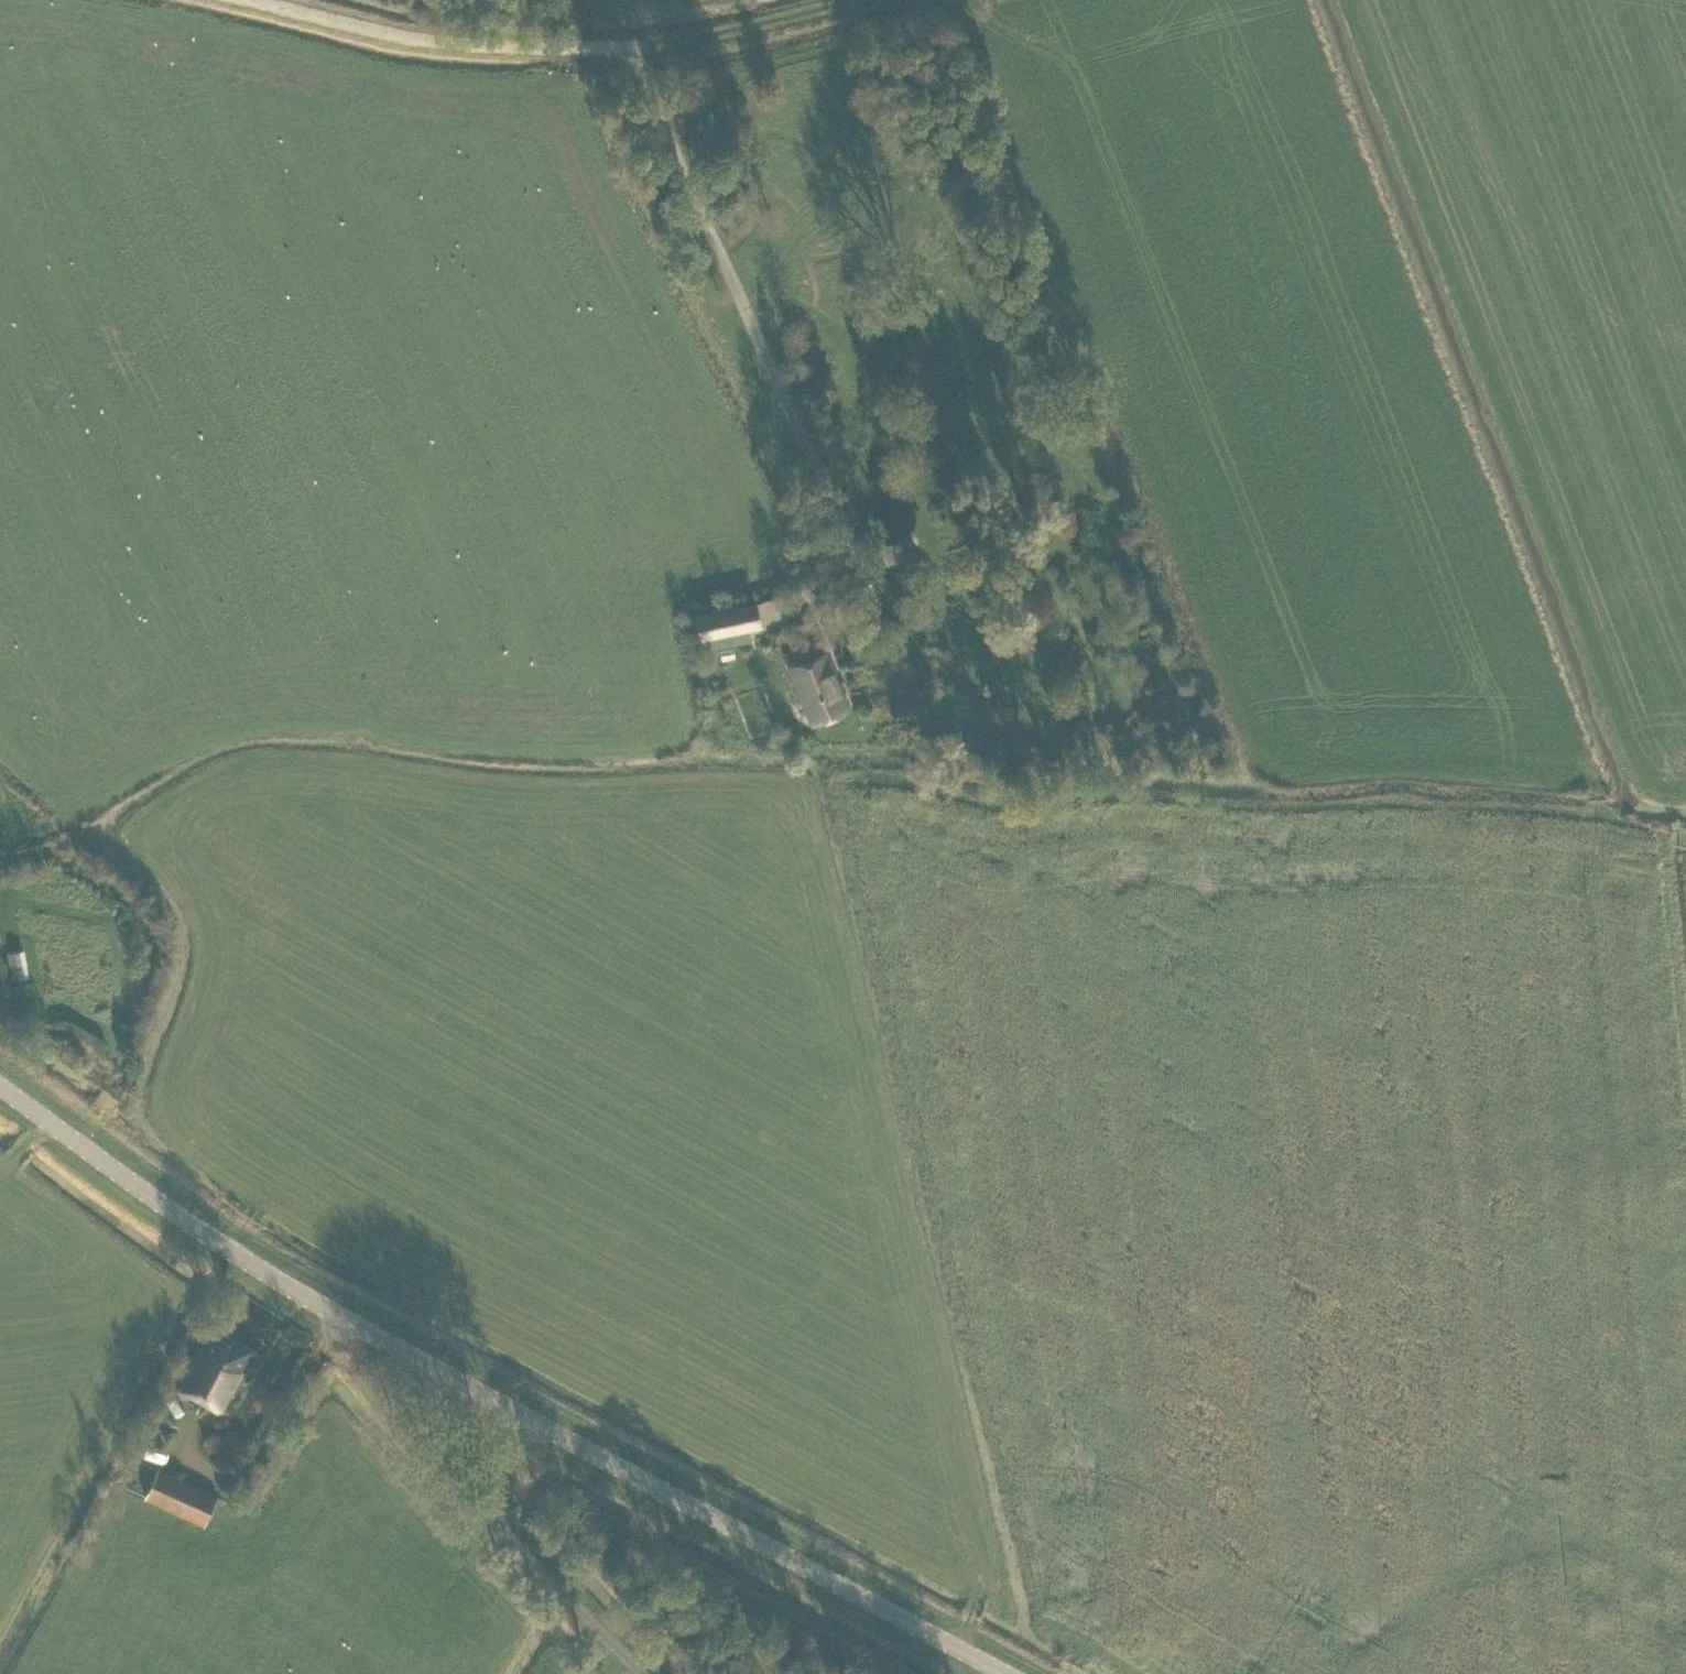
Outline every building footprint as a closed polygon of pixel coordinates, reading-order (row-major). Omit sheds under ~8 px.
[(698,615),(702,638),(761,625),(756,602),(698,615)] [(783,651),(789,665),(812,722),(849,706),(821,636),(783,651)] [(7,952),(13,981),(26,978),(20,949),(7,952)] [(241,1369),(253,1347),(215,1326),(203,1349),(198,1344),(175,1385),(224,1412),(246,1372),(241,1369)] [(147,1496),(205,1523),(218,1496),(159,1468),(147,1496)]
